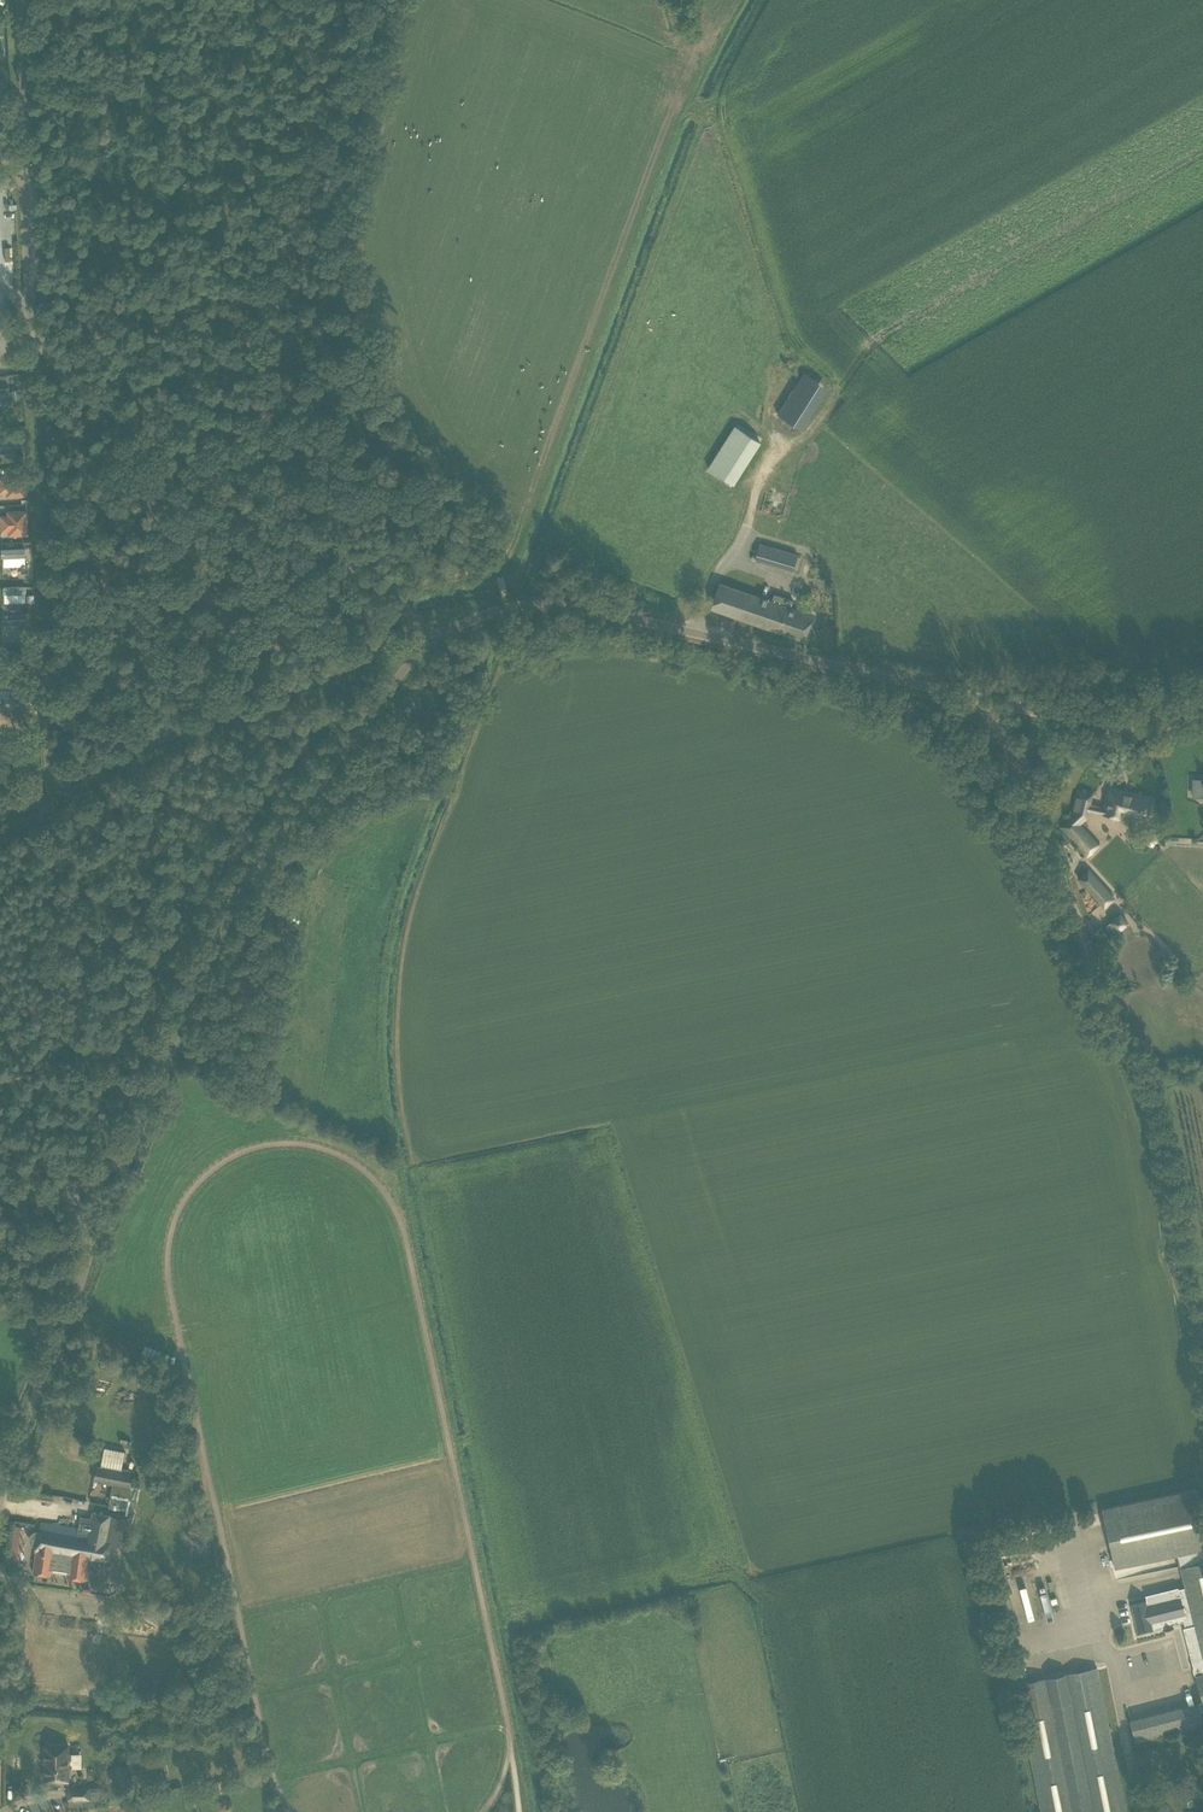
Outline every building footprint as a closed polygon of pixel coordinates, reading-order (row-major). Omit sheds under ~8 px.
[(799,428),(826,387),(804,373),(778,414),(799,428)] [(11,388),(0,389),(0,406),(13,404),(11,388)] [(18,390),(12,391),(13,399),(20,398),(18,390)] [(734,485),(761,441),(735,425),(707,469),(734,485)] [(1,449),(2,457),(17,455),(16,447),(22,447),(21,438),(0,440),(0,449),(1,449)] [(14,456),(15,466),(24,465),(24,456),(14,456)] [(24,470),(6,471),(7,495),(25,494),(24,470)] [(26,509),(8,510),(9,534),(27,533),(26,509)] [(761,543),(756,559),(764,561),(769,545),(761,543)] [(25,547),(1,548),(2,566),(26,565),(25,547)] [(774,594),(771,602),(719,584),(710,608),(804,640),(813,616),(790,609),(793,601),(774,594)] [(3,586),(3,603),(27,602),(26,586),(3,586)] [(12,738),(7,726),(1,728),(0,725),(0,742),(12,738)] [(1192,779),(1192,797),(1202,797),(1202,779),(1192,779)] [(1112,788),(1106,810),(1104,810),(1103,813),(1124,818),(1124,815),(1148,821),(1154,798),(1112,788)] [(1061,826),(1088,857),(1100,846),(1073,816),(1061,826)] [(1078,878),(1105,908),(1116,899),(1089,869),(1078,878)] [(1110,920),(1104,927),(1115,937),(1121,931),(1119,929),(1128,920),(1118,910),(1109,920),(1110,920)] [(93,1480),(105,1482),(113,1484),(110,1497),(129,1500),(134,1473),(131,1472),(131,1473),(122,1471),(126,1453),(105,1449),(101,1467),(96,1466),(93,1480)] [(1202,1724),(1200,1713),(1202,1712),(1202,1520),(1196,1487),(1102,1508),(1115,1568),(1177,1554),(1180,1567),(1179,1567),(1185,1590),(1178,1591),(1178,1589),(1145,1598),(1146,1600),(1131,1604),(1138,1630),(1153,1627),(1154,1630),(1184,1622),(1185,1630),(1183,1630),(1202,1704),(1197,1705),(1197,1701),(1129,1718),(1135,1742),(1202,1724)] [(22,1489),(21,1496),(52,1502),(53,1494),(22,1489)] [(30,1538),(30,1539),(30,1540),(30,1541),(31,1541),(31,1542),(31,1543),(32,1543),(32,1544),(33,1544),(34,1544),(34,1545),(35,1545),(36,1545),(35,1550),(36,1550),(33,1572),(45,1575),(53,1576),(53,1573),(69,1575),(69,1579),(88,1581),(89,1571),(95,1571),(104,1565),(104,1563),(106,1563),(109,1547),(114,1548),(122,1544),(126,1518),(93,1511),(92,1517),(81,1515),(78,1528),(52,1523),(40,1521),(38,1532),(37,1532),(36,1532),(35,1532),(34,1532),(33,1533),(32,1533),(32,1534),(31,1534),(31,1535),(31,1536),(30,1536),(30,1537),(30,1538)] [(198,1538),(189,1547),(201,1560),(210,1551),(198,1538)] [(1051,1548),(1029,1554),(1031,1564),(1053,1558),(1051,1548)] [(118,1581),(119,1552),(111,1552),(109,1580),(118,1581)] [(1096,1666),(1015,1682),(1041,1811),(1125,1811),(1096,1666)] [(69,1744),(56,1744),(44,1744),(45,1781),(69,1781),(69,1744)] [(216,1793),(223,1792),(222,1781),(214,1782),(216,1793)] [(69,1786),(69,1797),(89,1797),(89,1786),(69,1786)]
